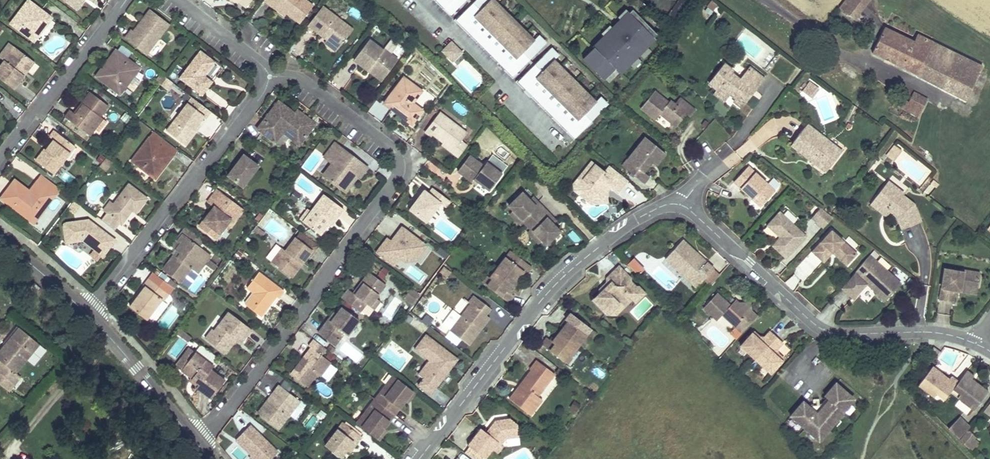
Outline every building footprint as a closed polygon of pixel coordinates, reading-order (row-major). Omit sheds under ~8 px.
[(68,3),(67,5),(75,12),(84,0),(65,0),(68,3)] [(245,9),(251,0),(233,0),(245,9)] [(304,0),(264,0),(263,1),(284,17),(286,13),(300,24),(313,7),(304,0)] [(449,18),(454,13),(453,12),(465,0),(431,0),(449,18)] [(458,17),(457,16),(452,21),(511,80),(516,74),(515,73),(544,44),(537,37),(532,42),(490,0),(476,0),(458,17)] [(864,5),(857,0),(846,0),(839,9),(853,19),(864,5)] [(51,19),(29,1),(11,25),(33,42),(41,31),(38,29),(40,26),(43,28),(51,19)] [(337,17),(322,6),(307,26),(321,37),(323,35),(328,38),(339,47),(353,29),(343,22),(341,25),(335,20),(337,17)] [(632,10),(582,59),(602,80),(606,84),(618,73),(620,75),(658,36),(632,10)] [(169,26),(150,11),(133,33),(131,31),(125,38),(146,55),(169,26)] [(300,24),(286,13),(284,17),(297,27),(300,24)] [(902,68),(916,76),(932,43),(918,36),(914,43),(884,29),(871,53),(902,68)] [(339,47),(328,38),(324,43),(336,51),(339,47)] [(398,60),(384,49),(382,51),(369,40),(353,61),(367,72),(369,69),(383,79),(398,60)] [(459,52),(450,43),(449,44),(458,54),(459,52)] [(964,100),(980,67),(932,43),(916,76),(964,100)] [(458,54),(449,44),(441,52),(451,61),(458,54)] [(14,48),(0,67),(0,80),(13,90),(23,76),(20,73),(30,60),(14,48)] [(598,98),(594,103),(552,61),(556,57),(549,49),(520,79),(519,77),(514,83),(571,140),(606,106),(598,98)] [(115,50),(95,77),(119,95),(139,69),(115,50)] [(215,63),(200,51),(178,79),(201,97),(209,87),(205,83),(209,78),(205,76),(215,63)] [(33,63),(30,60),(20,73),(23,76),(33,63)] [(733,72),(724,65),(709,85),(717,91),(727,99),(730,95),(736,100),(734,103),(741,108),(752,96),(748,93),(752,89),(755,91),(764,80),(750,68),(740,81),(731,74),(733,72)] [(383,79),(369,69),(367,72),(381,82),(383,79)] [(166,79),(160,74),(154,81),(160,86),(166,79)] [(423,90),(404,76),(387,97),(400,107),(396,113),(411,124),(421,110),(412,104),(423,90)] [(172,83),(166,79),(160,86),(167,91),(172,83)] [(816,88),(809,83),(802,93),(809,98),(816,88)] [(357,100),(373,104),(376,90),(360,86),(357,100)] [(727,99),(717,91),(714,95),(724,103),(727,99)] [(73,113),(70,111),(65,117),(86,133),(99,117),(107,106),(90,92),(81,103),(83,104),(75,115),(73,113)] [(695,112),(679,99),(675,104),(670,100),(667,104),(654,93),(640,110),(655,122),(660,115),(672,125),(676,128),(686,115),(689,118),(695,112)] [(921,112),(924,106),(914,100),(916,95),(912,93),(907,102),(903,109),(905,110),(908,105),(921,112)] [(914,100),(924,106),(927,100),(916,95),(914,100)] [(210,112),(191,97),(165,131),(184,145),(196,129),(194,127),(202,117),(204,119),(210,112)] [(400,107),(387,97),(383,103),(396,113),(400,107)] [(897,106),(903,109),(907,102),(901,99),(897,106)] [(315,124),(299,112),(297,116),(293,114),(277,102),(256,129),(272,141),(282,128),(286,131),(302,142),(315,124)] [(83,104),(81,103),(73,113),(75,115),(83,104)] [(905,110),(918,117),(921,112),(908,105),(905,110)] [(466,133),(439,112),(424,131),(430,136),(432,134),(452,150),(460,141),(466,133)] [(672,125),(660,115),(655,122),(667,132),(672,125)] [(103,120),(99,117),(86,133),(90,137),(103,120)] [(841,151),(806,124),(792,142),(812,158),(814,156),(817,158),(816,160),(828,169),(841,151)] [(286,131),(282,128),(272,141),(276,144),(283,135),(286,131)] [(75,147),(54,131),(49,137),(51,139),(53,141),(46,151),(44,149),(35,160),(53,175),(75,147)] [(176,149),(153,131),(131,160),(154,178),(160,169),(159,164),(162,160),(166,162),(176,149)] [(286,131),(283,135),(298,147),(302,142),(286,131)] [(665,154),(645,137),(627,159),(634,165),(629,171),(643,183),(649,176),(643,172),(651,163),(655,166),(665,154)] [(53,141),(51,139),(44,149),(46,151),(53,141)] [(460,141),(452,150),(442,143),(441,145),(458,158),(467,146),(460,141)] [(812,158),(792,142),(790,146),(825,172),(828,169),(816,160),(817,158),(814,156),(812,158)] [(366,168),(333,143),(322,158),(330,164),(321,176),(337,188),(338,188),(350,171),(357,176),(359,177),(366,168)] [(901,152),(894,147),(889,153),(895,159),(901,152)] [(895,159),(889,153),(886,157),(892,163),(895,159)] [(256,167),(241,156),(226,176),(241,188),(256,167)] [(482,166),(468,156),(456,171),(472,184),(475,180),(478,182),(489,190),(501,174),(485,162),(482,166)] [(634,165),(627,159),(622,165),(629,171),(634,165)] [(603,172),(590,162),(572,184),(573,191),(589,204),(596,203),(606,191),(602,188),(605,185),(615,193),(626,180),(608,166),(603,172)] [(775,192),(747,166),(733,182),(761,207),(775,192)] [(357,176),(350,171),(338,188),(344,193),(357,176)] [(41,175),(29,191),(24,197),(9,186),(0,197),(0,198),(33,224),(60,189),(41,175)] [(297,186),(309,190),(312,179),(300,175),(297,186)] [(29,191),(14,180),(9,186),(24,197),(29,191)] [(894,186),(888,181),(884,185),(890,190),(894,186)] [(146,198),(127,184),(112,204),(105,213),(100,220),(113,230),(118,223),(120,224),(131,210),(135,213),(146,198)] [(903,193),(894,186),(890,190),(884,185),(872,201),(885,211),(886,209),(890,212),(896,216),(901,229),(921,221),(914,204),(902,195),(903,193)] [(222,210),(231,199),(215,186),(197,209),(204,214),(195,226),(215,241),(232,218),(222,210)] [(448,202),(432,189),(427,195),(423,191),(407,212),(423,225),(439,204),(444,207),(448,202)] [(608,202),(606,191),(596,203),(608,202)] [(507,206),(508,207),(512,212),(515,214),(523,222),(530,230),(538,238),(540,240),(545,245),(559,232),(551,224),(547,220),(550,216),(536,202),(532,205),(528,201),(521,193),(507,206)] [(343,209),(324,195),(311,212),(302,223),(319,235),(326,226),(330,221),(333,223),(343,209)] [(112,204),(108,201),(101,210),(105,213),(112,204)] [(885,211),(872,201),(870,204),(886,217),(890,212),(886,209),(885,211)] [(77,211),(78,203),(69,203),(68,211),(77,211)] [(829,216),(819,208),(811,217),(823,227),(832,218),(829,216)] [(311,212),(307,209),(299,220),(302,223),(311,212)] [(515,214),(512,212),(509,215),(520,225),(523,222),(515,214)] [(805,235),(779,212),(767,225),(779,236),(771,245),(785,257),(805,235)] [(555,221),(550,216),(547,220),(551,224),(555,221)] [(97,233),(88,226),(88,220),(66,223),(63,227),(65,244),(83,242),(102,256),(114,240),(100,229),(97,233)] [(100,229),(88,220),(88,226),(97,233),(100,229)] [(199,247),(201,246),(192,239),(196,235),(186,227),(176,241),(177,242),(183,235),(199,247)] [(390,241),(386,238),(376,252),(393,265),(399,257),(404,261),(414,260),(424,245),(401,227),(394,235),(399,238),(394,244),(390,241)] [(538,238),(530,230),(527,233),(537,243),(540,240),(538,238)] [(848,263),(857,254),(831,230),(811,252),(823,263),(832,253),(834,251),(848,263)] [(300,232),(296,237),(285,251),(282,248),(276,256),(280,259),(275,266),(289,276),(299,262),(301,264),(307,258),(308,259),(318,246),(300,232)] [(199,247),(183,235),(177,242),(179,243),(174,249),(176,250),(179,252),(176,257),(173,254),(161,270),(178,282),(190,268),(197,273),(206,261),(200,257),(204,251),(199,247)] [(204,241),(196,235),(192,239),(201,246),(204,241)] [(399,238),(394,235),(390,241),(394,244),(399,238)] [(696,253),(680,239),(663,258),(689,281),(696,272),(703,278),(712,268),(700,257),(697,261),(692,257),(696,253)] [(210,255),(204,251),(200,257),(206,261),(210,255)] [(848,263),(834,251),(832,253),(846,266),(848,263)] [(519,258),(511,252),(505,259),(513,265),(519,258)] [(794,271),(805,281),(822,263),(811,253),(794,271)] [(899,283),(869,255),(853,272),(849,277),(850,277),(840,288),(851,298),(865,284),(883,301),(899,283)] [(280,259),(276,256),(271,262),(275,266),(280,259)] [(634,256),(626,264),(637,275),(645,268),(634,256)] [(509,289),(517,279),(522,272),(525,275),(531,267),(519,258),(513,265),(505,259),(489,279),(491,281),(486,287),(507,303),(512,297),(509,295),(506,292),(509,289)] [(301,264),(299,262),(289,276),(291,278),(301,264)] [(605,315),(610,310),(620,299),(630,298),(634,301),(643,292),(636,286),(634,288),(626,280),(628,278),(615,266),(603,278),(605,280),(608,282),(603,287),(605,288),(600,293),(599,292),(598,292),(590,300),(605,315)] [(446,280),(450,274),(442,269),(438,274),(446,280)] [(939,300),(952,302),(955,291),(955,288),(969,291),(970,284),(978,286),(980,273),(963,270),(963,273),(944,269),(939,300)] [(710,285),(719,275),(713,270),(705,281),(710,285)] [(275,297),(278,299),(284,292),(257,272),(246,287),(253,293),(244,305),(260,317),(270,304),(268,303),(273,295),(275,297)] [(383,284),(368,272),(359,282),(362,284),(353,294),(347,289),(341,298),(360,312),(366,304),(372,309),(379,301),(373,296),(383,284)] [(525,275),(522,272),(517,279),(520,281),(525,275)] [(703,278),(696,272),(689,281),(695,287),(703,278)] [(489,279),(486,277),(481,283),(486,287),(491,281),(489,279)] [(169,293),(148,278),(143,285),(144,286),(138,294),(141,296),(138,301),(135,299),(129,307),(146,320),(161,299),(163,300),(169,293)] [(608,282),(605,280),(596,290),(598,292),(599,292),(600,293),(605,288),(603,287),(608,282)] [(353,294),(362,284),(359,282),(351,292),(353,294)] [(978,286),(970,284),(969,291),(955,288),(955,291),(976,294),(978,286)] [(420,295),(412,289),(404,299),(412,304),(420,295)] [(728,304),(715,292),(702,306),(716,319),(721,314),(742,333),(756,317),(749,310),(748,312),(738,302),(736,305),(731,301),(728,304)] [(392,297),(383,316),(392,321),(402,302),(392,297)] [(489,310),(472,297),(467,304),(469,306),(449,332),(468,347),(488,319),(485,316),(489,310)] [(621,308),(630,298),(620,299),(610,310),(621,308)] [(749,310),(750,301),(738,302),(748,312),(749,310)] [(358,320),(340,307),(335,314),(329,321),(326,319),(316,333),(334,345),(343,333),(346,335),(358,320)] [(251,329),(228,311),(213,330),(210,328),(203,338),(223,352),(234,338),(236,340),(241,343),(251,329)] [(335,314),(332,312),(326,319),(329,321),(335,314)] [(583,323),(570,313),(564,321),(567,323),(552,342),(547,338),(541,346),(562,362),(568,354),(569,356),(585,335),(578,330),(583,323)] [(590,329),(583,323),(578,330),(585,335),(590,329)] [(21,330),(0,355),(0,361),(1,362),(0,362),(0,375),(15,387),(21,379),(16,375),(24,366),(40,347),(21,330)] [(761,338),(753,331),(739,345),(770,373),(783,359),(774,350),(781,342),(768,330),(761,338)] [(422,379),(416,386),(430,396),(448,372),(447,367),(454,358),(424,336),(412,351),(427,362),(429,360),(434,363),(422,379)] [(225,354),(236,340),(234,338),(223,352),(225,354)] [(330,362),(321,356),(326,349),(312,338),(306,346),(309,348),(312,350),(302,363),(299,361),(289,374),(306,387),(315,374),(319,377),(330,362)] [(176,358),(184,347),(179,343),(171,353),(176,358)] [(198,346),(194,352),(180,369),(190,376),(196,381),(193,384),(193,385),(210,398),(224,380),(210,369),(212,366),(211,365),(216,360),(198,346)] [(48,354),(40,347),(24,366),(32,373),(48,354)] [(174,365),(180,369),(194,352),(188,347),(174,365)] [(930,352),(936,356),(939,352),(933,347),(930,352)] [(312,350),(309,348),(299,361),(302,363),(312,350)] [(569,356),(568,354),(562,362),(566,365),(572,358),(569,356)] [(457,360),(454,358),(447,367),(448,372),(457,360)] [(434,363),(429,360),(427,362),(417,376),(422,379),(434,363)] [(530,371),(508,400),(529,416),(537,407),(532,403),(537,397),(554,375),(536,361),(529,369),(530,371)] [(936,394),(944,400),(950,393),(952,389),(960,395),(957,398),(973,411),(988,391),(975,382),(973,385),(969,382),(973,376),(967,371),(958,381),(951,376),(949,379),(947,382),(943,379),(945,376),(933,366),(918,385),(933,397),(936,394)] [(409,390),(392,377),(355,425),(373,438),(377,432),(380,435),(408,398),(404,396),(409,390)] [(853,399),(836,384),(825,396),(829,400),(817,412),(805,401),(791,415),(819,441),(845,412),(842,410),(853,399)] [(300,401),(279,385),(273,392),(276,394),(270,402),(267,400),(257,413),(278,429),(300,401)] [(950,393),(957,398),(960,395),(952,389),(950,393)] [(270,402),(276,394),(273,392),(267,400),(270,402)] [(933,397),(941,404),(944,400),(936,394),(933,397)] [(542,401),(537,397),(532,403),(537,407),(542,401)] [(969,428),(959,417),(947,428),(958,439),(969,428)] [(508,418),(494,420),(485,432),(479,428),(466,445),(468,447),(482,458),(484,458),(485,458),(492,449),(498,442),(501,445),(506,439),(519,438),(518,425),(508,418)] [(249,424),(235,438),(251,453),(256,458),(269,458),(277,451),(249,424)] [(342,424),(324,448),(338,458),(341,458),(346,452),(352,444),(356,446),(362,439),(342,424)] [(967,447),(975,437),(967,431),(960,440),(967,447)] [(498,442),(492,449),(498,454),(503,447),(501,445),(498,442)] [(356,446),(352,444),(346,452),(349,455),(356,446)] [(468,447),(463,454),(470,458),(481,458),(482,458),(468,447)]
